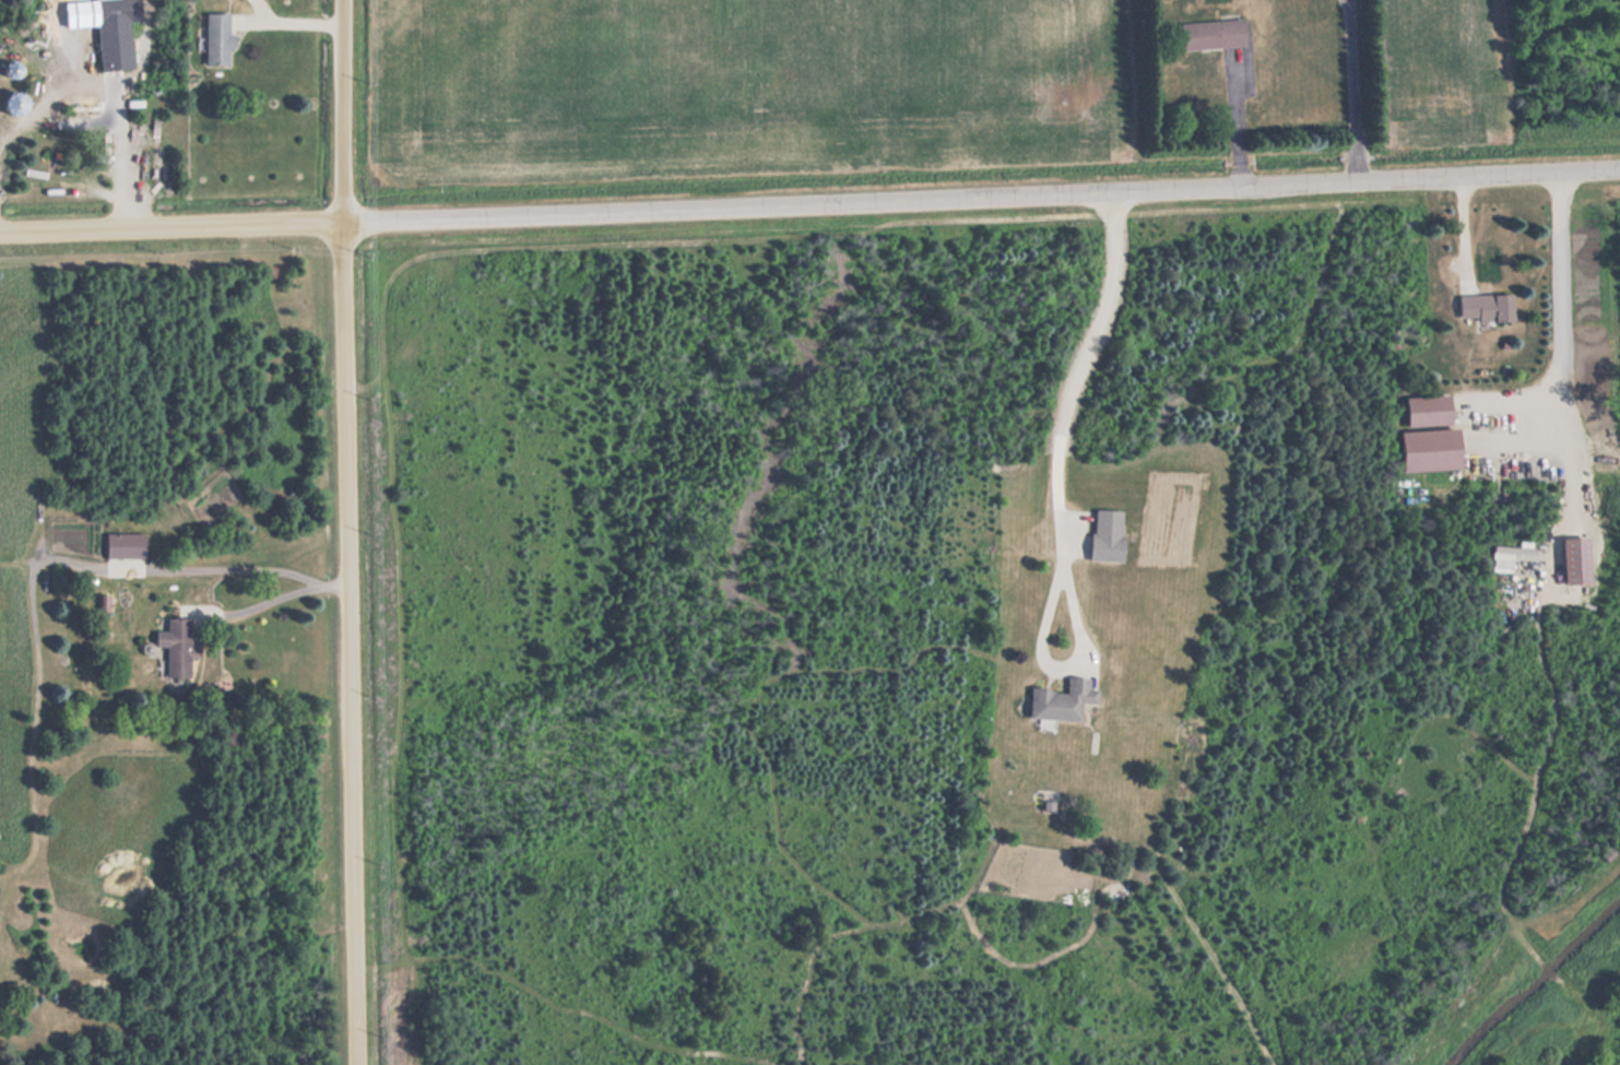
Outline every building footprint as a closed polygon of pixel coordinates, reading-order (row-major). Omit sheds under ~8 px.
[(198,66),(224,66),(224,14),(198,14),(198,66)] [(1173,23),(1175,50),(1239,46),(1238,19),(1173,23)] [(1454,294),(1454,320),(1508,320),(1507,294),(1454,294)] [(1446,426),(1445,395),(1398,397),(1399,428),(1446,426)] [(1118,510),(1088,509),(1086,560),(1117,561),(1118,510)] [(100,534),(100,558),(140,558),(140,534),(100,534)] [(104,611),(105,597),(94,596),(93,610),(104,611)] [(185,618),(161,618),(161,631),(148,631),(148,647),(161,647),(161,677),(185,677),(185,657),(190,657),(190,646),(185,646),(185,618)] [(1074,720),(1075,702),(1092,702),(1092,689),(1082,688),(1083,677),(1061,676),(1060,691),(1024,689),(1023,718),(1074,720)]
